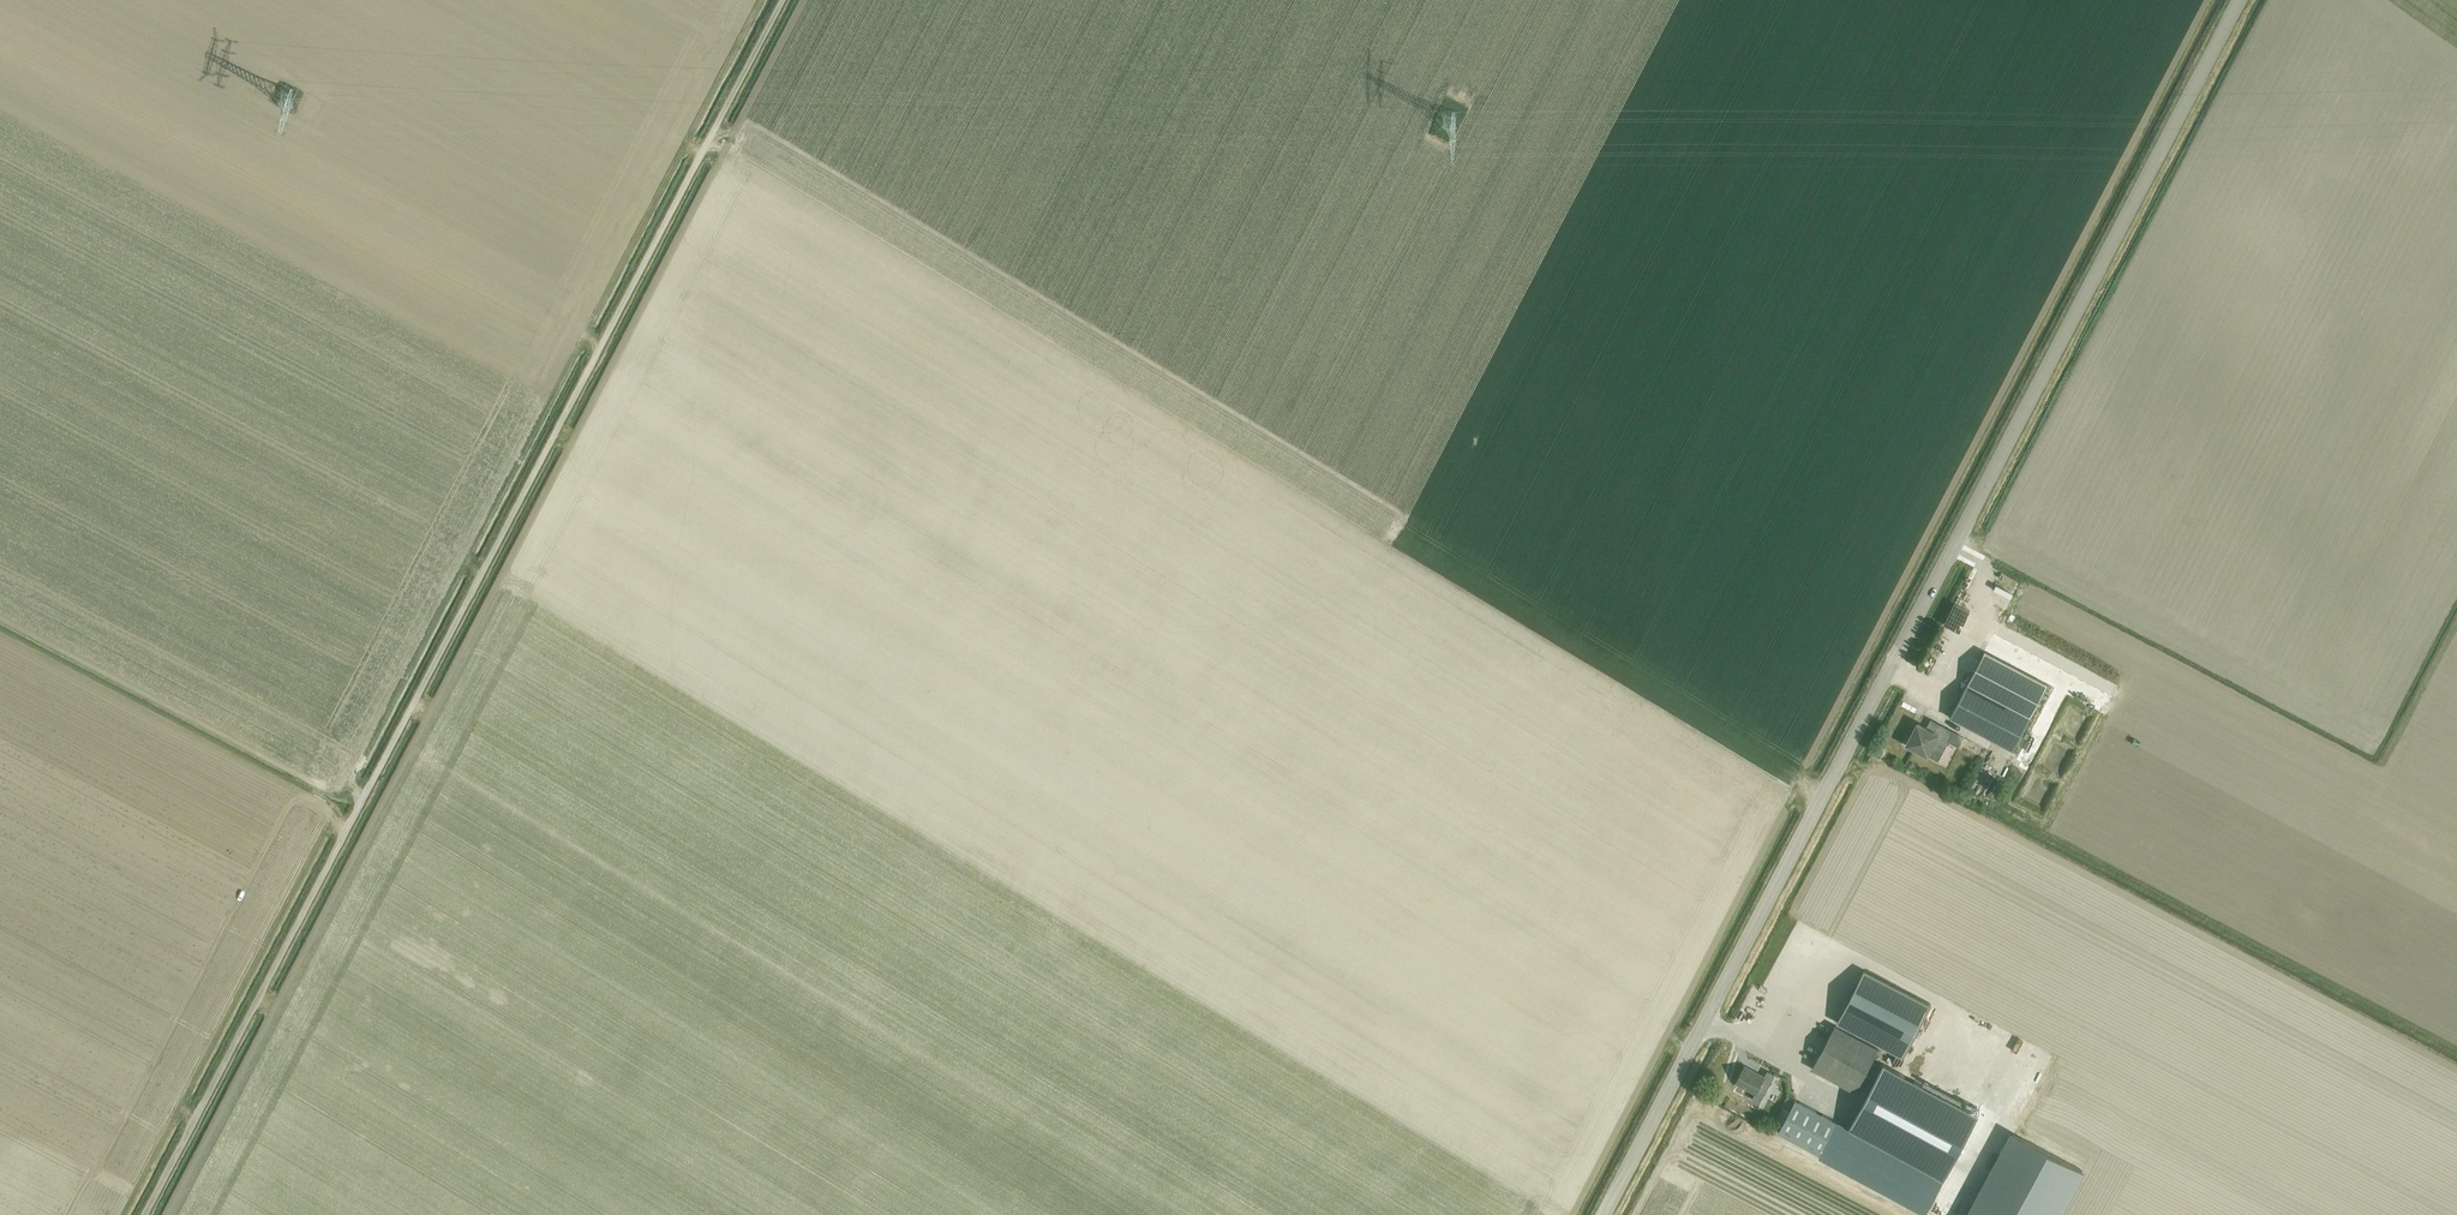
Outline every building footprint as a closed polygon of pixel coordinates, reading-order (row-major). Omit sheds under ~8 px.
[(1984,651),(1955,706),(1950,716),(2014,750),(2031,718),(2048,685),(1984,651)] [(1939,734),(1918,723),(1907,744),(1928,755),(1939,734)] [(1953,732),(1948,742),(1958,747),(1959,745),(1963,738),(1953,732)] [(1837,1022),(1904,1056),(1931,1005),(1864,970),(1837,1022)] [(1813,1068),(1856,1091),(1879,1048),(1836,1025),(1813,1068)] [(1784,1122),(1779,1132),(1896,1194),(1927,1211),(1979,1114),(1884,1063),(1849,1128),(1796,1100),(1795,1099),(1788,1095),(1782,1106),(1790,1110),(1784,1122)] [(1745,1066),(1736,1082),(1756,1093),(1754,1098),(1761,1102),(1776,1075),(1771,1072),(1769,1071),(1765,1077),(1745,1066)] [(1970,1214),(2060,1214),(2090,1159),(2017,1121),(1970,1214)]
